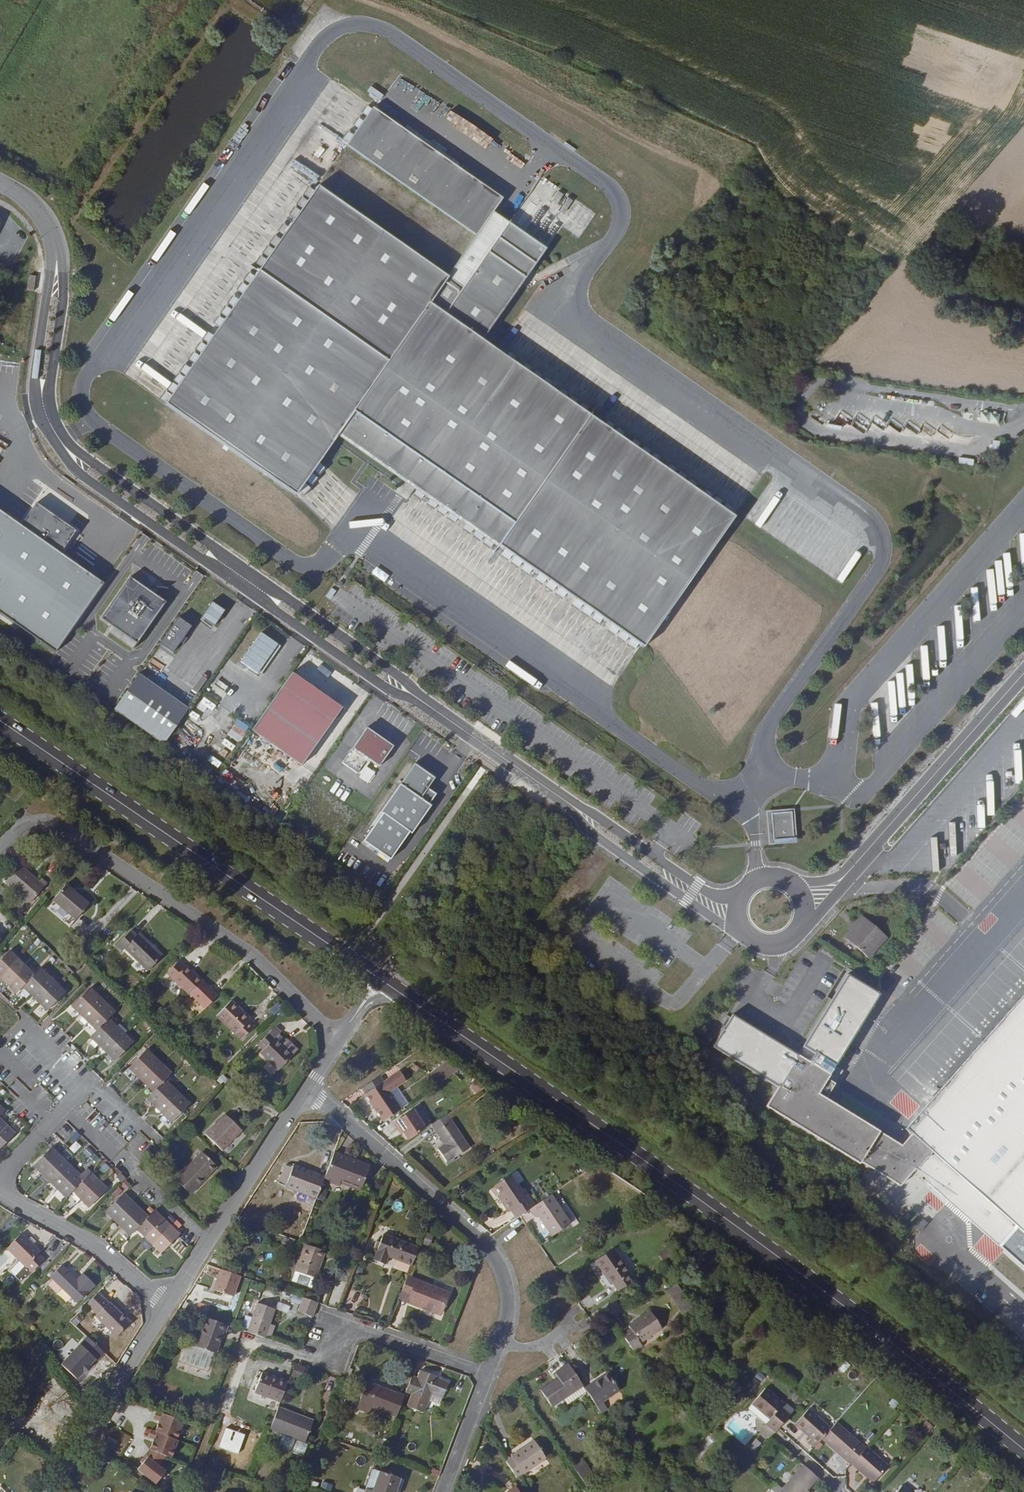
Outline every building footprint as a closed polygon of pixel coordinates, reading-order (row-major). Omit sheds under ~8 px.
[(380,98),(383,92),(371,85),(368,90),(380,98)] [(342,126),(341,128),(525,254),(531,245),(477,209),(487,195),(357,105),(347,119),(341,115),(336,122),(342,126)] [(444,129),(499,162),(510,143),(454,111),(444,129)] [(491,353),(468,337),(525,254),(341,128),(337,133),(331,129),(326,136),(333,140),(331,143),(461,232),(434,271),(302,183),(299,189),(293,185),(288,192),(294,196),(292,199),(285,195),(280,202),(287,206),(285,209),(279,205),(274,212),(280,216),(274,226),(267,222),(263,229),(269,233),(265,238),(259,233),(254,241),(261,245),(259,248),(252,244),(247,251),(253,255),(251,258),(245,254),(240,261),(247,265),(240,275),(234,271),(229,278),(235,282),(233,285),(227,281),(222,288),(228,292),(224,298),(218,294),(213,302),(219,305),(217,308),(211,304),(206,311),(212,315),(210,318),(204,314),(199,321),(205,325),(199,334),(193,330),(188,337),(194,341),(192,344),(186,340),(181,348),(187,352),(185,355),(179,351),(174,358),(180,362),(177,367),(171,363),(166,370),(172,374),(170,377),(164,373),(159,380),(165,384),(163,387),(157,383),(152,390),(158,395),(152,403),(283,493),(286,488),(291,492),(297,486),(291,480),(293,478),(299,483),(304,476),(297,470),(301,467),(306,472),(312,464),(306,460),(325,431),(405,486),(400,493),(408,498),(412,491),(418,495),(414,501),(421,506),(425,500),(428,502),(424,508),(431,513),(435,507),(438,509),(433,515),(441,520),(445,514),(454,520),(449,526),(457,531),(461,525),(464,527),(460,533),(467,538),(471,532),(474,534),(470,540),(477,545),(481,539),(492,546),(488,552),(495,557),(499,551),(502,553),(498,559),(505,564),(509,558),(512,560),(508,566),(515,571),(519,565),(526,570),(522,576),(530,581),(534,575),(537,577),(533,583),(540,588),(544,582),(547,583),(542,590),(550,595),(554,588),(563,595),(559,601),(566,606),(570,600),(573,602),(569,608),(576,613),(580,607),(583,609),(579,615),(586,619),(590,613),(599,619),(594,626),(602,631),(606,625),(609,627),(605,632),(612,638),(616,632),(619,634),(615,640),(622,644),(626,638),(631,642),(721,511),(716,507),(721,501),(713,496),(709,502),(706,500),(710,494),(703,489),(699,495),(696,493),(700,487),(693,482),(689,488),(680,482),(685,476),(677,471),(673,478),(669,475),(674,469),(667,464),(663,470),(660,468),(664,462),(657,457),(652,463),(644,458),(648,451),(641,446),(636,453),(634,451),(638,444),(631,439),(626,446),(623,444),(628,437),(621,433),(617,439),(607,433),(612,426),(605,421),(600,428),(597,426),(602,419),(594,414),(590,421),(571,408),(576,401),(568,396),(564,402),(561,401),(565,394),(558,389),(554,396),(551,394),(555,388),(548,383),(544,389),(535,383),(539,377),(533,372),(528,378),(524,375),(529,370),(522,364),(517,371),(514,368),(519,363),(512,358),(507,364),(498,358),(502,352),(496,347),(491,353)] [(317,152),(305,172),(320,182),(333,162),(317,152)] [(542,187),(536,196),(541,199),(547,190),(542,187)] [(551,193),(542,206),(548,209),(556,196),(551,193)] [(567,195),(557,209),(563,213),(573,199),(567,195)] [(13,275),(11,291),(17,293),(20,276),(13,275)] [(856,419),(867,426),(870,421),(859,414),(856,419)] [(102,578),(64,554),(80,529),(34,500),(22,520),(0,506),(0,611),(59,647),(102,578)] [(166,600),(129,576),(102,616),(139,641),(166,600)] [(198,599),(188,614),(200,622),(211,607),(198,599)] [(165,614),(147,641),(160,650),(167,640),(171,633),(178,623),(165,614)] [(240,662),(257,674),(277,645),(260,633),(240,662)] [(259,676),(279,647),(277,645),(257,674),(259,676)] [(331,704),(280,669),(240,728),(291,763),(331,704)] [(126,671),(101,707),(153,743),(177,706),(126,671)] [(355,723),(331,759),(346,769),(356,754),(368,762),(382,742),(355,723)] [(404,759),(370,808),(373,810),(354,837),(381,856),(400,828),(402,830),(422,802),(419,800),(426,789),(418,784),(425,773),(404,759)] [(357,778),(364,769),(355,763),(349,773),(357,778)] [(494,780),(482,773),(478,779),(489,787),(494,780)] [(507,782),(496,775),(491,781),(503,789),(507,782)] [(798,842),(794,809),(785,810),(786,812),(787,828),(780,829),(781,839),(774,840),(775,844),(798,842)] [(775,844),(774,840),(771,813),(771,811),(766,811),(769,844),(775,844)] [(786,812),(771,813),(774,840),(781,839),(780,829),(787,828),(786,812)] [(26,897),(43,877),(37,872),(33,875),(14,860),(1,877),(26,897)] [(46,897),(69,916),(82,901),(58,882),(46,897)] [(856,925),(860,928),(867,920),(863,916),(856,925)] [(870,956),(887,937),(867,920),(860,928),(850,940),(870,956)] [(116,946),(118,944),(142,966),(155,951),(132,930),(130,931),(125,926),(111,941),(116,946)] [(41,1008),(59,989),(34,966),(28,972),(3,948),(0,952),(0,981),(10,991),(17,985),(41,1008)] [(179,962),(174,957),(162,969),(183,990),(197,976),(180,960),(179,962)] [(85,1033),(109,1057),(127,1039),(102,1015),(108,1008),(84,985),(66,1003),(90,1026),(85,1033)] [(907,1127),(912,1132),(902,1144),(830,1100),(847,1072),(840,1068),(868,1020),(836,1000),(802,1056),(737,1017),(718,1049),(783,1088),(772,1107),(864,1163),(865,1162),(905,1186),(919,1170),(934,1181),(932,1184),(1002,1243),(1019,1224),(1023,1228),(1023,991),(907,1127)] [(234,1004),(226,997),(212,1012),(237,1035),(249,1023),(243,1018),(231,1007),(234,1004)] [(231,1007),(243,1018),(245,1015),(234,1004),(231,1007)] [(258,1050),(274,1065),(286,1052),(276,1043),(278,1041),(265,1028),(253,1041),(260,1047),(258,1050)] [(286,1052),(288,1050),(278,1041),(276,1043),(286,1052)] [(141,1094),(166,1118),(184,1100),(159,1075),(165,1069),(141,1045),(123,1064),(148,1088),(141,1094)] [(448,1063),(431,1068),(435,1079),(445,1076),(443,1071),(450,1068),(448,1063)] [(379,1080),(374,1074),(358,1085),(363,1091),(361,1093),(378,1118),(394,1106),(377,1082),(379,1080)] [(397,1128),(403,1137),(420,1125),(408,1107),(388,1120),(393,1127),(395,1126),(397,1128)] [(237,1125),(221,1110),(201,1131),(217,1145),(237,1125)] [(463,1148),(440,1112),(425,1122),(439,1143),(432,1147),(441,1161),(448,1156),(449,1157),(463,1148)] [(9,1131),(0,1122),(0,1140),(9,1131)] [(67,1188),(83,1203),(101,1185),(85,1169),(79,1175),(46,1144),(27,1163),(60,1194),(67,1188)] [(198,1148),(173,1174),(187,1188),(212,1162),(198,1148)] [(329,1148),(320,1174),(319,1177),(334,1183),(337,1175),(356,1183),(364,1162),(355,1158),(353,1161),(343,1157),(344,1154),(329,1148)] [(312,1195),(319,1177),(320,1174),(288,1163),(288,1165),(280,1162),(273,1180),(312,1195)] [(525,1205),(529,1202),(518,1186),(515,1188),(504,1172),(489,1182),(493,1189),(490,1191),(502,1209),(505,1207),(510,1215),(514,1213),(525,1205)] [(131,1226),(156,1250),(173,1232),(152,1211),(149,1208),(142,1214),(117,1190),(100,1209),(125,1232),(131,1226)] [(565,1220),(546,1191),(529,1202),(525,1205),(531,1214),(533,1212),(547,1233),(565,1220)] [(14,1231),(0,1246),(25,1269),(37,1256),(31,1251),(33,1249),(14,1231)] [(383,1253),(406,1262),(413,1244),(377,1231),(368,1257),(380,1261),(381,1257),(383,1253)] [(317,1256),(320,1247),(300,1241),(291,1268),(311,1275),(314,1264),(312,1263),(315,1255),(317,1256)] [(652,1254),(655,1258),(668,1250),(664,1243),(657,1248),(658,1251),(652,1254)] [(607,1280),(612,1287),(627,1278),(622,1270),(624,1269),(608,1245),(589,1258),(605,1282),(607,1280)] [(381,1257),(405,1266),(406,1262),(383,1253),(381,1257)] [(332,1275),(343,1279),(349,1264),(338,1260),(332,1275)] [(47,1276),(56,1284),(73,1300),(89,1282),(77,1270),(71,1276),(55,1261),(44,1273),(47,1276)] [(237,1272),(217,1266),(210,1286),(230,1293),(237,1272)] [(404,1292),(403,1299),(421,1305),(422,1302),(438,1308),(445,1288),(402,1273),(396,1290),(404,1292)] [(42,1281),(51,1290),(56,1284),(47,1276),(42,1281)] [(682,1297),(670,1280),(661,1287),(673,1304),(682,1297)] [(104,1299),(93,1289),(82,1301),(92,1311),(91,1312),(112,1332),(126,1318),(105,1298),(104,1299)] [(404,1292),(396,1290),(394,1296),(403,1299),(404,1292)] [(295,1307),(309,1312),(314,1299),(300,1294),(295,1307)] [(677,1310),(687,1303),(682,1297),(673,1304),(677,1310)] [(197,1299),(193,1311),(199,1313),(203,1301),(197,1299)] [(254,1300),(244,1328),(262,1334),(272,1306),(254,1300)] [(422,1302),(421,1305),(437,1311),(438,1308),(422,1302)] [(625,1325),(617,1331),(628,1348),(636,1342),(634,1339),(656,1324),(645,1308),(624,1323),(625,1325)] [(75,1314),(70,1322),(77,1326),(82,1317),(75,1314)] [(193,1342),(210,1349),(212,1349),(220,1329),(222,1330),(225,1322),(203,1314),(193,1342)] [(92,1357),(100,1349),(82,1333),(56,1360),(72,1374),(78,1368),(79,1369),(85,1362),(84,1361),(90,1355),(92,1357)] [(210,1349),(193,1342),(182,1338),(175,1357),(203,1368),(210,1349)] [(297,1374),(301,1362),(293,1359),(289,1371),(297,1374)] [(548,1403),(579,1382),(564,1360),(551,1369),(554,1374),(536,1386),(548,1403)] [(838,1368),(844,1373),(850,1366),(844,1361),(838,1368)] [(414,1374),(408,1371),(402,1388),(423,1396),(426,1388),(437,1392),(439,1393),(444,1379),(431,1374),(432,1372),(417,1366),(414,1374)] [(259,1368),(252,1387),(277,1397),(285,1377),(259,1368)] [(603,1370),(581,1385),(596,1409),(603,1404),(598,1398),(615,1386),(603,1370)] [(354,1400),(392,1415),(400,1393),(391,1391),(391,1392),(361,1381),(354,1400)] [(426,1388),(423,1396),(434,1400),(437,1392),(426,1388)] [(775,1431),(779,1427),(790,1414),(780,1406),(783,1403),(766,1388),(752,1403),(770,1419),(766,1423),(775,1431)] [(889,1403),(894,1408),(900,1402),(894,1397),(889,1403)] [(280,1428),(302,1436),(309,1418),(291,1412),(292,1409),(275,1402),(268,1423),(280,1428)] [(785,1402),(783,1403),(780,1406),(790,1414),(794,1410),(785,1402)] [(808,1441),(813,1446),(821,1437),(831,1426),(809,1406),(795,1423),(811,1438),(808,1441)] [(141,1459),(136,1465),(154,1479),(164,1467),(157,1461),(165,1452),(170,1454),(177,1436),(175,1435),(181,1416),(154,1407),(151,1414),(157,1416),(153,1427),(149,1426),(147,1433),(153,1435),(149,1446),(144,1451),(146,1453),(141,1459)] [(291,1412),(309,1418),(310,1416),(292,1409),(291,1412)] [(836,1421),(831,1426),(821,1437),(850,1463),(851,1462),(865,1447),(836,1421)] [(933,1427),(926,1421),(919,1428),(926,1434),(933,1427)] [(275,1440),(301,1450),(305,1437),(302,1436),(280,1428),(275,1440)] [(115,1437),(106,1431),(102,1439),(110,1445),(115,1437)] [(865,1438),(870,1442),(875,1436),(870,1432),(865,1438)] [(508,1451),(501,1456),(513,1473),(542,1453),(530,1435),(507,1450),(508,1451)] [(753,1441),(743,1452),(750,1459),(760,1448),(753,1441)] [(823,1445),(819,1442),(814,1447),(818,1450),(823,1445)] [(866,1446),(865,1447),(851,1462),(873,1482),(888,1466),(866,1446)] [(579,1457),(570,1463),(574,1470),(583,1463),(579,1457)] [(369,1486),(376,1465),(369,1463),(361,1483),(363,1484),(369,1486)] [(583,1463),(574,1470),(583,1482),(592,1476),(583,1463)] [(381,1490),(385,1491),(387,1491),(389,1491),(396,1472),(376,1465),(369,1486),(363,1484),(360,1491),(381,1491),(381,1490)] [(818,1479),(804,1466),(781,1491),(806,1491),(818,1479)] [(512,1482),(499,1491),(519,1491),(512,1482)]
